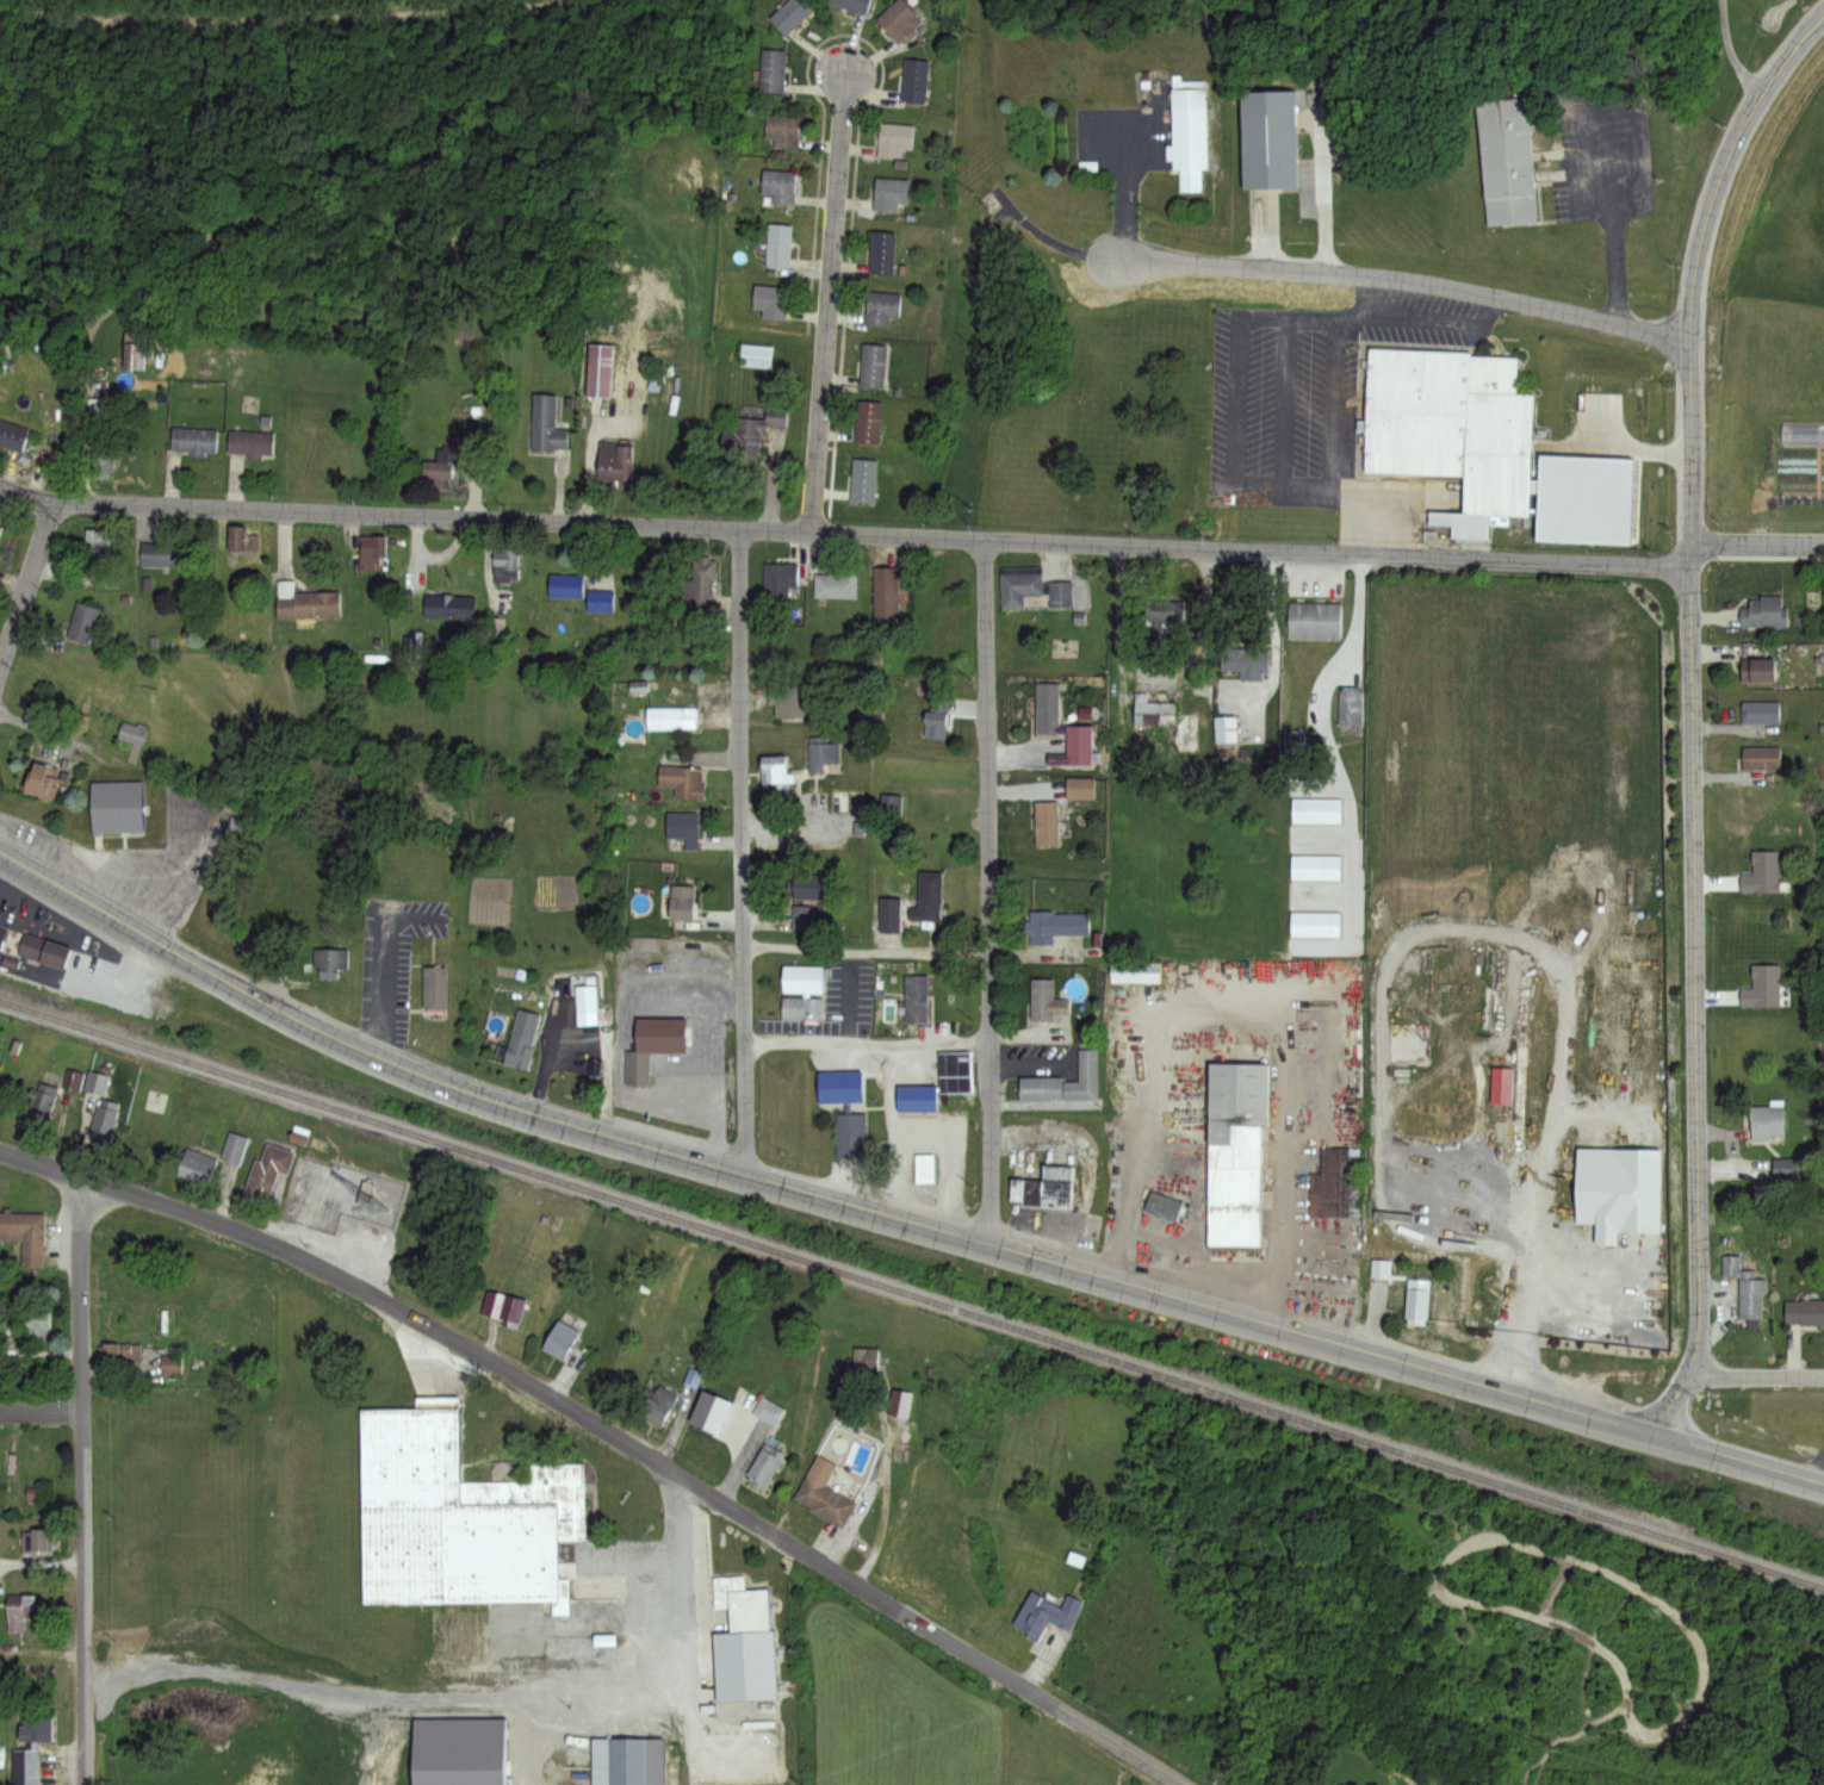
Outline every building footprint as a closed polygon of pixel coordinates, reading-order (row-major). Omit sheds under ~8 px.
[(769,17),(787,0),(813,0),(818,5),(786,35),(769,17)] [(827,2),(828,0),(871,0),(867,13),(827,2)] [(877,20),(899,0),(901,0),(926,25),(910,42),(905,37),(899,43),(877,20)] [(763,48),(787,50),(783,92),(759,91),(763,48)] [(906,58),(929,61),(924,104),(901,101),(906,58)] [(1208,70),(1167,71),(1170,147),(1162,147),(1164,160),(1170,160),(1170,168),(1177,169),(1178,193),(1202,192),(1201,173),(1211,172),(1208,70)] [(1242,88),(1296,87),(1298,187),(1246,188),(1242,88)] [(1479,98),(1531,94),(1540,212),(1490,217),(1479,98)] [(767,113),(800,116),(798,149),(774,148),(775,137),(765,136),(767,113)] [(880,123),(913,125),(912,149),(902,149),(902,157),(879,156),(880,123)] [(763,168),(796,170),(795,205),(771,204),(771,195),(763,194),(763,168)] [(876,176),(908,178),(907,205),(898,204),(898,212),(875,211),(876,176)] [(769,223),(793,225),(789,268),(765,266),(769,223)] [(871,230),(895,232),(892,274),(868,272),(871,230)] [(753,285),(786,286),(786,319),(762,319),(762,309),(753,309),(753,285)] [(868,292),(900,294),(898,317),(889,316),(888,326),(866,324),(868,292)] [(863,343),(886,344),(883,387),(861,386),(863,343)] [(1372,343),(1477,348),(1519,349),(1518,384),(1539,384),(1533,512),(1494,511),(1493,534),(1452,533),(1453,518),(1431,517),(1432,508),(1465,509),(1468,468),(1367,465),(1372,343)] [(124,344),(144,344),(144,369),(124,369),(124,344)] [(589,344),(613,346),(610,397),(587,396),(589,344)] [(742,344),(771,346),(770,369),(740,367),(742,344)] [(89,388),(108,390),(107,417),(95,417),(97,406),(88,405),(89,388)] [(533,393),(557,394),(556,429),(567,429),(566,449),(552,448),(552,452),(531,450),(533,393)] [(858,400),(881,402),(877,444),(856,443),(858,400)] [(739,411),(764,413),(763,423),(767,424),(767,429),(767,433),(761,433),(758,465),(732,462),(733,455),(721,454),(722,429),(738,430),(739,411)] [(787,416),(764,413),(763,423),(767,424),(767,429),(787,430),(787,416)] [(20,453),(0,446),(0,420),(27,429),(20,453)] [(1770,443),(1823,443),(1823,423),(1772,422),(1770,443)] [(170,429),(216,430),(215,453),(205,452),(204,458),(190,458),(190,452),(169,450),(170,429)] [(229,433),(273,434),(272,455),(261,455),(261,461),(244,460),(244,450),(229,450),(229,433)] [(461,435),(486,436),(486,455),(460,454),(461,435)] [(601,441),(621,442),(620,447),(632,447),(631,484),(598,483),(601,441)] [(91,442),(117,442),(117,464),(110,464),(110,478),(91,478),(91,442)] [(434,449),(448,450),(447,462),(453,462),(452,477),(423,475),(423,461),(434,461),(434,449)] [(852,459),(876,460),(875,502),(851,502),(852,459)] [(228,525),(244,527),(244,533),(258,534),(258,549),(228,549),(228,525)] [(87,529),(107,530),(107,555),(112,555),(111,562),(80,562),(80,540),(86,540),(87,529)] [(371,535),(386,535),(386,559),(374,559),(374,554),(361,554),(361,541),(371,542),(371,535)] [(139,542),(184,543),(184,565),(138,564),(139,542)] [(504,547),(519,548),(517,571),(503,571),(503,566),(494,565),(494,553),(504,554),(504,547)] [(701,556),(711,556),(711,560),(718,560),(718,583),(714,583),(714,626),(694,626),(694,607),(684,607),(684,579),(694,579),(694,561),(701,561),(701,556)] [(764,562),(796,562),(796,587),(788,587),(788,597),(764,597),(764,562)] [(844,566),(857,566),(856,597),(815,597),(815,574),(844,576),(844,566)] [(1000,567),(1042,566),(1042,583),(1071,581),(1072,608),(1048,609),(1048,595),(1024,596),(1024,608),(1001,609),(1000,567)] [(874,567),(898,568),(895,617),(873,616),(874,567)] [(550,574),(584,576),(583,598),(550,597),(550,574)] [(275,580),(293,580),(293,593),(339,592),(340,618),(277,620),(275,580)] [(589,590),(614,591),(613,612),(588,611),(589,590)] [(424,593),(474,596),(473,620),(423,617),(424,593)] [(1762,596),(1782,596),(1782,608),(1788,608),(1788,627),(1743,627),(1743,609),(1750,608),(1750,599),(1762,599),(1762,596)] [(77,601),(99,609),(87,645),(64,638),(77,601)] [(1146,601),(1183,602),(1183,620),(1146,618),(1146,601)] [(1288,602),(1338,602),(1338,636),(1288,636),(1288,602)] [(1223,648),(1266,649),(1266,674),(1223,672),(1223,648)] [(1744,660),(1776,660),(1776,683),(1743,683),(1744,660)] [(1037,684),(1059,684),(1057,734),(1036,734),(1037,684)] [(769,685),(809,685),(809,717),(775,717),(775,703),(769,703),(769,685)] [(1341,688),(1360,688),(1359,734),(1340,734),(1341,688)] [(1135,690),(1146,690),(1146,701),(1174,701),(1174,726),(1134,726),(1135,690)] [(933,699),(948,701),(943,739),(924,736),(926,714),(932,714),(933,699)] [(1743,703),(1780,702),(1780,722),(1743,723),(1743,703)] [(646,708),(696,708),(696,729),(646,729),(646,708)] [(1235,715),(1214,715),(1214,742),(1235,742),(1235,715)] [(117,733),(124,736),(123,738),(138,744),(144,730),(122,722),(117,733)] [(1068,726),(1091,727),(1090,765),(1067,764),(1068,726)] [(1302,730),(1283,730),(1283,748),(1302,748),(1302,730)] [(811,736),(825,736),(825,744),(838,744),(838,763),(824,763),(824,772),(811,772),(811,763),(807,763),(807,744),(811,744),(811,736)] [(1744,748),(1780,748),(1780,769),(1744,769),(1744,748)] [(762,759),(786,758),(786,773),(794,773),(794,782),(762,782),(762,759)] [(30,761),(48,766),(45,776),(61,780),(54,804),(19,794),(30,761)] [(663,766),(701,769),(700,783),(706,783),(705,801),(676,800),(677,786),(662,785),(663,766)] [(1066,779),(1093,779),(1093,801),(1066,801),(1066,779)] [(92,785),(142,784),(143,836),(93,838),(92,785)] [(833,792),(862,791),(863,810),(833,811),(833,792)] [(881,795),(901,796),(900,822),(880,821),(881,795)] [(1292,798),(1340,798),(1340,823),(1292,823),(1292,798)] [(1034,803),(1055,802),(1057,846),(1036,847),(1034,803)] [(666,813),(697,813),(697,839),(668,839),(666,813)] [(853,833),(863,834),(864,823),(854,822),(853,833)] [(1751,852),(1775,851),(1776,896),(1741,897),(1741,877),(1752,877),(1751,865),(1750,864),(1749,856),(1751,857),(1751,852)] [(1293,857),(1340,856),(1340,882),(1293,883),(1293,857)] [(922,873),(942,875),(939,922),(908,921),(908,907),(919,908),(922,873)] [(787,881),(826,883),(825,902),(793,901),(794,889),(787,889),(787,881)] [(672,885),(694,888),(691,922),(670,920),(672,885)] [(880,897),(901,898),(900,933),(879,932),(880,897)] [(793,906),(813,907),(812,932),(792,931),(793,906)] [(1031,910),(1088,912),(1088,937),(1053,935),(1053,946),(1031,946),(1031,910)] [(1291,910),(1340,912),(1339,937),(1291,935),(1291,910)] [(24,933),(69,949),(62,971),(17,956),(24,933)] [(315,950),(348,950),(348,970),(339,970),(339,979),(319,979),(319,968),(314,968),(315,950)] [(422,959),(446,959),(445,1007),(422,1007),(422,959)] [(1113,965),(1159,964),(1160,987),(1113,988),(1113,965)] [(783,966),(824,966),(824,993),(783,993),(783,966)] [(1754,966),(1780,966),(1780,1007),(1742,1007),(1742,988),(1754,988),(1754,966)] [(905,975),(927,975),(927,1022),(906,1022),(905,975)] [(1030,978),(1053,978),(1053,997),(1068,997),(1068,1015),(1055,1015),(1055,1022),(1031,1022),(1030,978)] [(577,987),(596,985),(597,1013),(578,1014),(577,987)] [(782,999),(823,999),(823,1020),(782,1019),(782,999)] [(521,1009),(541,1015),(526,1070),(504,1063),(521,1009)] [(638,1020),(685,1020),(685,1055),(651,1055),(650,1087),(625,1087),(626,1052),(637,1052),(638,1020)] [(1080,1051),(1097,1050),(1098,1100),(1022,1102),(1022,1077),(1062,1076),(1063,1083),(1080,1082),(1080,1051)] [(941,1055),(970,1053),(972,1093),(941,1094),(941,1055)] [(1212,1066),(1266,1068),(1265,1130),(1259,1130),(1257,1249),(1209,1248),(1212,1066)] [(88,1071),(107,1076),(101,1095),(82,1090),(88,1071)] [(818,1074),(862,1072),(862,1102),(818,1103),(818,1074)] [(42,1082),(62,1088),(51,1125),(30,1120),(33,1107),(27,1106),(31,1091),(39,1094),(42,1082)] [(898,1087),(937,1087),(937,1112),(898,1112),(898,1087)] [(141,1106),(159,1113),(165,1096),(147,1090),(141,1106)] [(100,1097),(119,1103),(106,1145),(88,1140),(100,1097)] [(1772,1100),(1786,1100),(1786,1138),(1772,1138),(1772,1124),(1752,1124),(1752,1107),(1772,1107),(1772,1100)] [(837,1114),(866,1114),(866,1159),(837,1159),(837,1114)] [(229,1133),(248,1139),(238,1167),(219,1159),(229,1133)] [(267,1144),(293,1153),(286,1174),(275,1170),(265,1204),(242,1195),(254,1159),(260,1162),(267,1144)] [(1578,1148),(1663,1148),(1663,1233),(1623,1233),(1623,1245),(1594,1245),(1594,1223),(1578,1223),(1578,1148)] [(186,1149),(217,1161),(206,1187),(176,1175),(186,1149)] [(1322,1149),(1359,1150),(1358,1218),(1311,1217),(1311,1173),(1322,1173),(1322,1149)] [(917,1156),(933,1156),(933,1182),(917,1182),(917,1156)] [(1774,1158),(1795,1157),(1797,1177),(1774,1178),(1774,1158)] [(1043,1165),(1073,1167),(1071,1209),(1023,1207),(1023,1202),(1012,1201),(1013,1178),(1042,1180),(1043,1165)] [(1153,1192),(1184,1205),(1177,1223),(1146,1211),(1153,1192)] [(24,1236),(0,1236),(0,1215),(45,1215),(45,1270),(23,1269),(24,1236)] [(1723,1257),(1741,1257),(1741,1270),(1755,1270),(1755,1280),(1766,1280),(1766,1293),(1761,1293),(1761,1319),(1738,1318),(1738,1277),(1721,1277),(1723,1257)] [(1375,1260),(1390,1261),(1389,1280),(1373,1280),(1375,1260)] [(1409,1279),(1431,1280),(1428,1320),(1407,1319),(1409,1279)] [(488,1292),(526,1302),(517,1331),(502,1326),(503,1320),(482,1314),(488,1292)] [(1787,1301),(1823,1301),(1823,1325),(1787,1325),(1787,1301)] [(18,1337),(0,1337),(0,1306),(18,1306),(18,1337)] [(27,1313),(55,1313),(55,1342),(27,1342),(27,1313)] [(559,1319),(581,1331),(565,1360),(544,1348),(559,1319)] [(104,1345),(137,1345),(137,1363),(105,1363),(104,1345)] [(849,1374),(876,1374),(876,1349),(849,1349),(849,1374)] [(161,1356),(181,1356),(181,1374),(162,1374),(161,1356)] [(660,1383),(678,1393),(664,1420),(645,1411),(660,1383)] [(702,1387),(732,1399),(720,1431),(690,1418),(702,1387)] [(764,1395),(786,1407),(776,1426),(753,1414),(764,1395)] [(367,1401),(463,1400),(464,1491),(556,1489),(557,1588),(370,1591),(367,1401)] [(761,1448),(780,1457),(763,1488),(751,1482),(755,1476),(747,1473),(761,1448)] [(819,1450),(839,1463),(826,1485),(857,1503),(843,1528),(792,1497),(819,1450)] [(25,1500),(37,1499),(36,1487),(24,1488),(25,1500)] [(32,1526),(55,1526),(55,1549),(32,1549),(32,1526)] [(730,1585),(767,1582),(774,1698),(718,1700),(714,1631),(733,1630),(730,1585)] [(1069,1592),(1084,1600),(1068,1628),(1047,1617),(1036,1637),(1013,1625),(1032,1587),(1043,1593),(1046,1587),(1059,1594),(1055,1603),(1062,1607),(1069,1592)] [(7,1604),(41,1604),(41,1616),(24,1616),(24,1629),(6,1629),(7,1604)] [(23,1714),(51,1712),(51,1741),(17,1741),(17,1725),(24,1725),(23,1714)] [(507,1719),(507,1784),(416,1784),(416,1719),(507,1719)] [(665,1737),(665,1784),(591,1784),(591,1737),(665,1737)] [(36,1748),(37,1784),(12,1784),(12,1748),(36,1748)]
